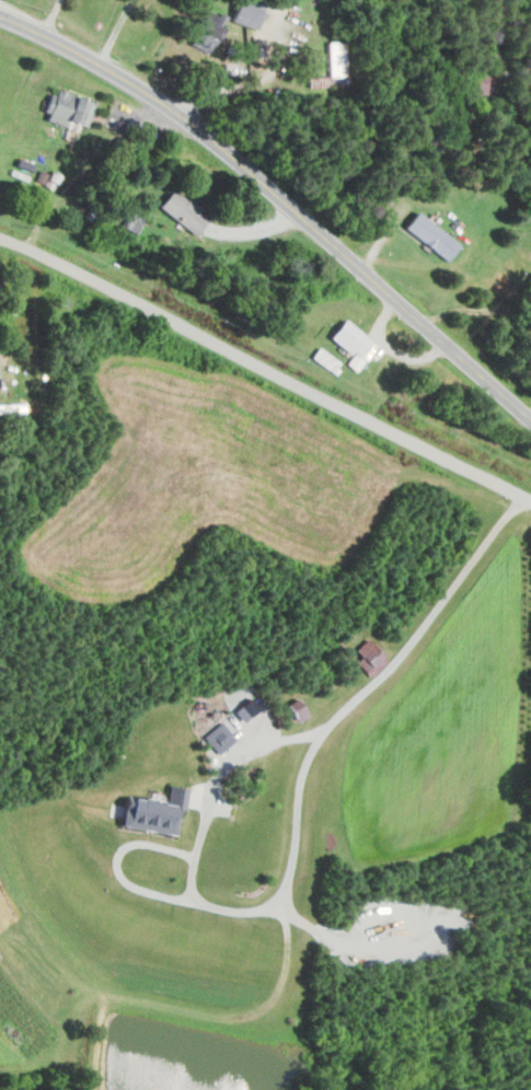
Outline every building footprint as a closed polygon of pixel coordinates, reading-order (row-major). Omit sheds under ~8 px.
[(261,0),(236,0),(232,22),(256,27),(261,0)] [(208,7),(187,42),(207,54),(224,24),(222,23),(226,17),(208,7)] [(345,74),(344,40),(327,41),(328,75),(345,74)] [(488,101),(496,76),(471,69),(464,93),(488,101)] [(74,128),(75,123),(87,126),(94,99),(51,89),(43,120),(74,128)] [(194,234),(208,215),(171,187),(157,206),(194,234)] [(134,233),(142,217),(127,209),(119,224),(134,233)] [(447,259),(459,242),(415,211),(402,228),(447,259)] [(329,336),(352,354),(345,363),(356,371),(377,345),(343,318),(329,336)] [(341,361),(317,346),(310,358),(334,372),(341,361)] [(24,402),(0,403),(0,412),(24,411),(24,402)] [(370,677),(388,660),(366,637),(354,649),(360,655),(355,661),(370,677)] [(296,722),(308,715),(298,697),(286,703),(296,722)] [(235,739),(221,721),(202,735),(217,753),(235,739)] [(173,834),(177,809),(184,810),(187,788),(168,785),(165,801),(126,795),(121,826),(173,834)]
